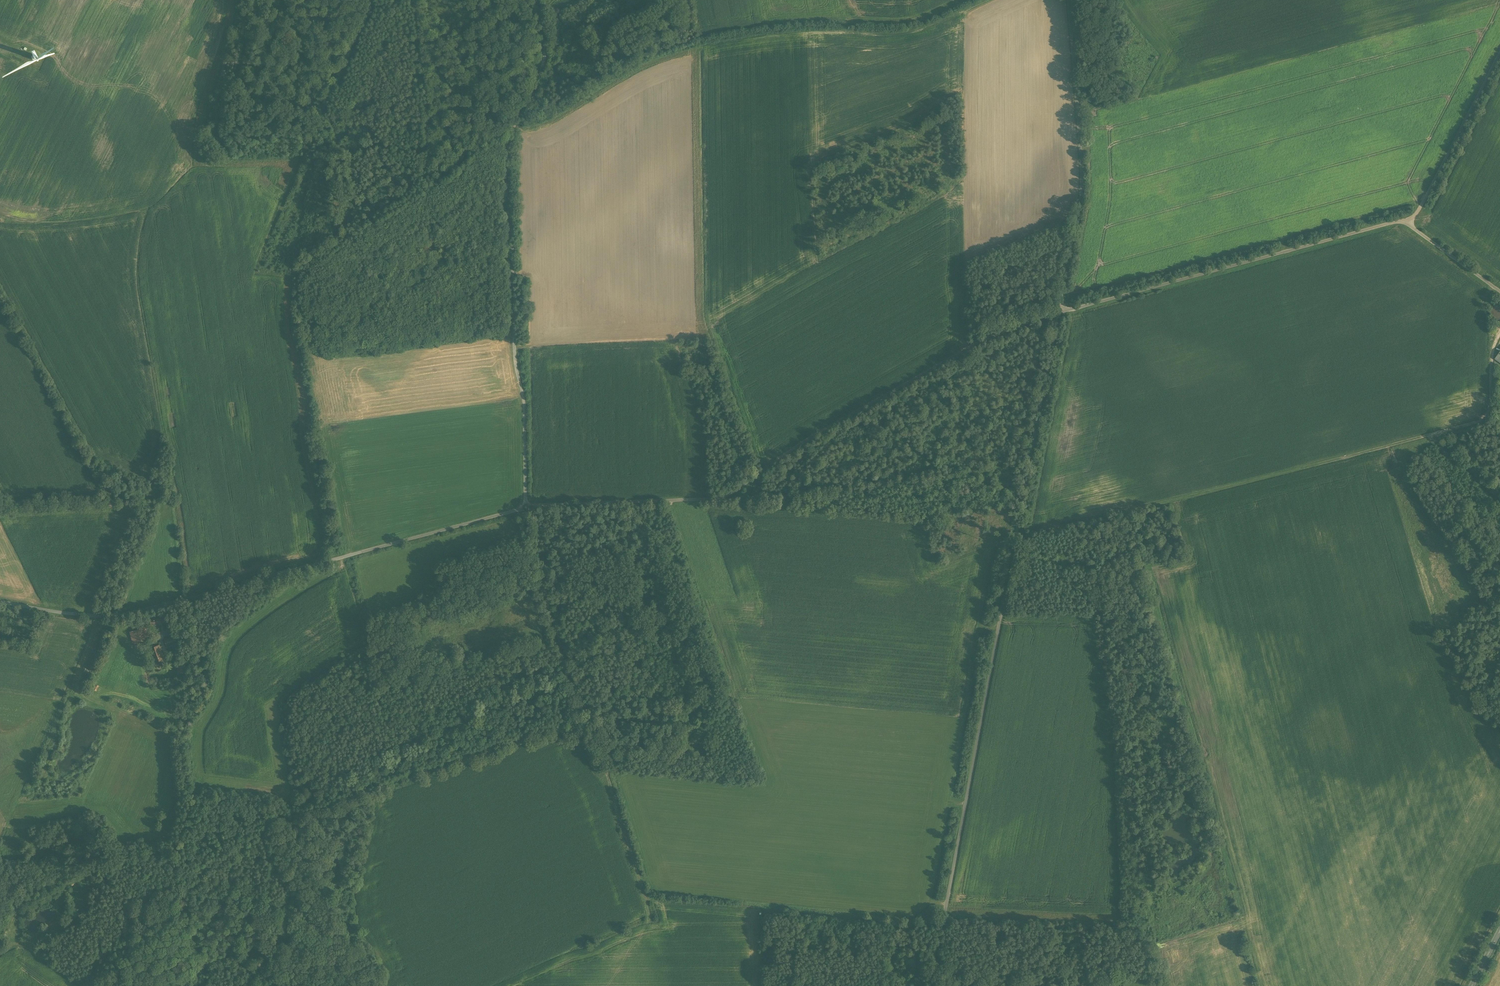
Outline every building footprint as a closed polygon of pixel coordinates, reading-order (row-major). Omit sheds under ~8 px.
[(160,616),(150,618),(151,625),(161,623),(160,616)] [(172,617),(167,619),(169,627),(175,625),(172,617)] [(176,635),(164,639),(167,646),(178,642),(176,635)] [(159,645),(148,649),(153,662),(159,660),(160,665),(165,664),(163,659),(164,659),(159,645)]
